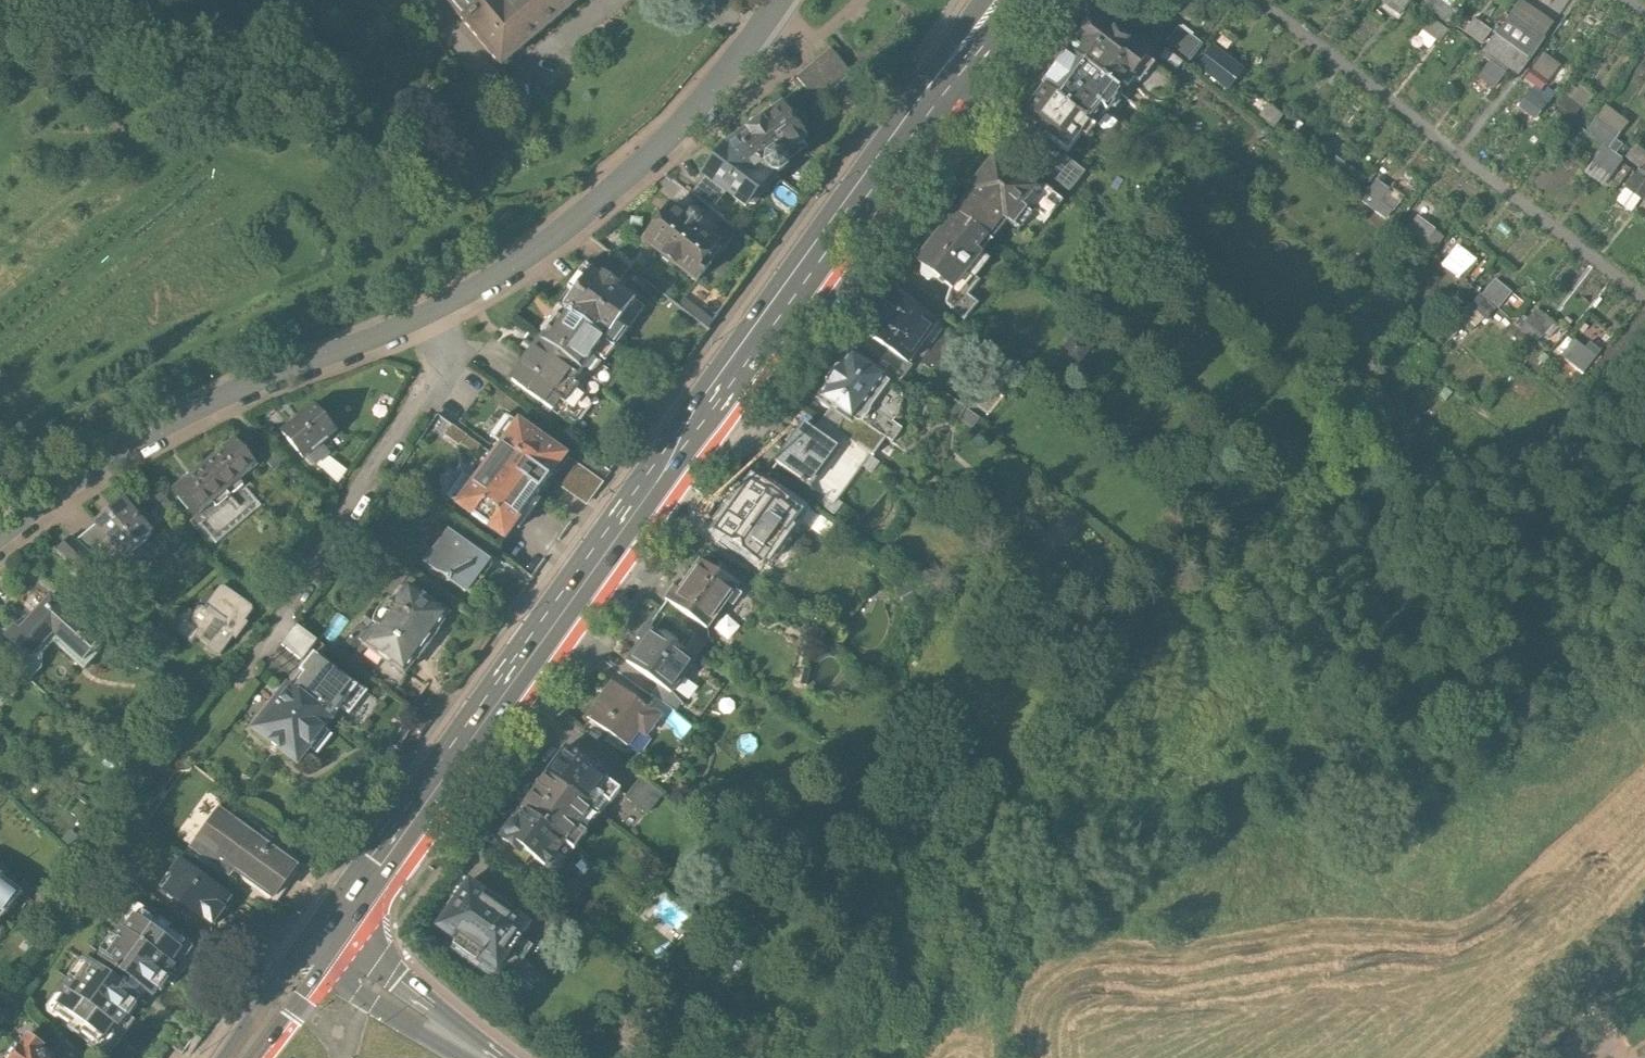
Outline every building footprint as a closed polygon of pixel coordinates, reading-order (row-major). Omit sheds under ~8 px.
[(501,63),(578,0),(449,0),(501,63)] [(1381,4),(1400,12),(1406,0),(1383,0),(1381,4)] [(1518,74),(1550,19),(1517,0),(1513,0),(1482,53),(1518,74)] [(1479,42),(1493,21),(1477,11),(1464,32),(1479,42)] [(1162,55),(1110,14),(1081,52),(1133,92),(1162,55)] [(1432,43),(1444,28),(1431,18),(1419,32),(1432,43)] [(1178,23),(1164,39),(1188,59),(1202,43),(1178,23)] [(1215,45),(1197,66),(1227,93),(1246,71),(1215,45)] [(851,75),(830,50),(795,78),(816,104),(851,75)] [(1137,96),(1133,92),(1081,52),(1054,85),(1103,124),(1115,108),(1122,114),(1137,96)] [(1522,84),(1543,96),(1561,63),(1539,52),(1522,84)] [(1031,87),(1051,62),(1039,53),(1020,77),(1031,87)] [(1490,86),(1502,67),(1485,57),(1473,76),(1490,86)] [(1574,115),(1585,91),(1565,82),(1555,106),(1574,115)] [(1082,149),(1103,124),(1054,85),(1034,111),(1082,149)] [(1515,107),(1535,119),(1544,102),(1525,91),(1515,107)] [(795,98),(750,131),(767,158),(777,152),(781,158),(820,132),(795,98)] [(1583,172),(1603,184),(1620,156),(1606,149),(1625,118),(1601,104),(1584,133),(1601,143),(1583,172)] [(756,164),(767,158),(750,131),(739,140),(716,171),(739,188),(758,201),(774,177),(756,164)] [(1644,174),(1644,152),(1643,150),(1633,166),(1644,174)] [(1051,184),(1010,152),(984,184),(988,187),(971,208),(1006,235),(1021,216),(1030,223),(1042,208),(1036,203),(1051,184)] [(1079,153),(1063,171),(1083,188),(1099,170),(1079,153)] [(1632,168),(1622,185),(1632,191),(1642,174),(1632,168)] [(727,205),(739,188),(716,171),(704,189),(727,205)] [(1632,194),(1623,187),(1615,199),(1633,212),(1644,194),(1644,174),(1632,194)] [(1370,177),(1361,198),(1389,210),(1397,189),(1370,177)] [(1051,184),(1036,203),(1042,208),(1059,221),(1076,200),(1053,181),(1051,184)] [(657,235),(709,276),(733,245),(727,240),(733,234),(687,198),(657,235)] [(994,250),(1006,235),(971,208),(933,256),(967,283),(958,294),(980,311),(992,295),(982,287),(993,273),(991,271),(1003,257),(994,250)] [(1417,245),(1431,254),(1445,234),(1414,214),(1404,228),(1421,239),(1417,245)] [(1455,243),(1440,261),(1457,275),(1472,257),(1455,243)] [(659,300),(646,291),(604,260),(576,299),(580,301),(630,339),(659,300)] [(1495,277),(1459,317),(1471,327),(1494,302),(1511,318),(1524,304),(1495,277)] [(953,321),(909,290),(878,333),(901,349),(923,364),(953,321)] [(594,363),(607,345),(619,354),(630,339),(580,301),(555,334),(594,363)] [(1573,370),(1598,342),(1590,334),(1581,343),(1541,308),(1531,319),(1535,323),(1528,330),(1573,370)] [(555,334),(526,374),(565,403),(572,393),(577,396),(590,379),(585,375),(594,363),(555,334)] [(901,349),(888,368),(899,375),(909,383),(923,364),(901,349)] [(854,364),(831,395),(867,420),(899,375),(888,368),(870,355),(860,369),(854,364)] [(994,413),(955,385),(947,396),(986,424),(994,413)] [(328,399),(295,426),(316,451),(349,424),(328,399)] [(456,501),(504,535),(566,448),(519,415),(456,501)] [(833,416),(825,426),(850,444),(857,434),(833,416)] [(815,419),(787,457),(822,482),(850,444),(825,426),(815,419)] [(448,422),(439,436),(471,456),(480,442),(448,422)] [(249,433),(218,459),(239,483),(270,457),(249,433)] [(567,457),(551,480),(585,503),(601,480),(567,457)] [(208,509),(239,483),(218,459),(187,484),(208,509)] [(773,464),(762,479),(804,510),(810,514),(821,499),(773,464)] [(159,486),(177,508),(188,500),(170,477),(159,486)] [(728,526),(770,557),(804,510),(762,479),(728,526)] [(109,515),(136,547),(163,525),(135,491),(108,513),(109,515)] [(91,529),(105,546),(114,539),(127,554),(136,547),(109,515),(91,529)] [(460,521),(435,554),(460,567),(459,572),(482,588),(504,556),(500,553),(502,550),(460,521)] [(70,544),(90,564),(104,549),(85,530),(70,544)] [(712,553),(682,597),(719,623),(750,579),(712,553)] [(421,574),(376,634),(417,664),(462,604),(421,574)] [(188,626),(205,638),(210,631),(221,639),(219,642),(230,650),(246,629),(250,632),(260,618),(256,614),(266,600),(234,577),(216,602),(213,600),(207,608),(202,604),(189,612),(192,620),(188,626)] [(114,632),(63,586),(32,621),(27,617),(18,628),(48,655),(66,635),(96,662),(113,643),(108,639),(114,632)] [(0,599),(0,620),(10,609),(0,599)] [(641,657),(672,679),(683,687),(707,653),(696,645),(659,619),(651,631),(657,635),(641,657)] [(706,632),(696,645),(707,653),(716,639),(706,632)] [(302,676),(346,710),(354,699),(362,705),(380,682),(327,643),(302,676)] [(302,676),(266,722),(309,756),(346,710),(302,676)] [(657,703),(623,679),(600,713),(641,741),(651,726),(659,731),(671,712),(657,703)] [(663,691),(665,692),(686,706),(687,707),(695,695),(683,687),(672,679),(663,691)] [(671,712),(678,717),(686,706),(665,692),(657,703),(671,712)] [(582,742),(560,771),(613,811),(633,784),(618,773),(620,771),(582,742)] [(654,770),(638,789),(660,807),(675,788),(654,770)] [(560,771),(536,803),(589,843),(613,811),(560,771)] [(310,857),(233,802),(204,843),(243,871),(250,862),(288,888),(310,857)] [(569,868),(589,843),(536,803),(514,832),(523,839),(525,835),(569,868)] [(184,869),(176,880),(223,915),(243,887),(192,849),(183,861),(184,869)] [(0,860),(0,938),(37,888),(0,860)] [(481,869),(449,914),(510,958),(542,913),(481,869)] [(168,990),(180,974),(186,979),(211,945),(201,938),(205,932),(198,928),(190,939),(151,911),(140,925),(136,922),(109,958),(98,950),(77,980),(82,983),(67,1004),(83,1016),(81,1018),(95,1028),(93,1030),(103,1038),(101,1040),(104,1043),(125,1015),(130,1019),(152,989),(149,987),(154,979),(168,990)] [(17,1057),(69,1057),(51,1045),(55,1040),(40,1028),(17,1057)]
